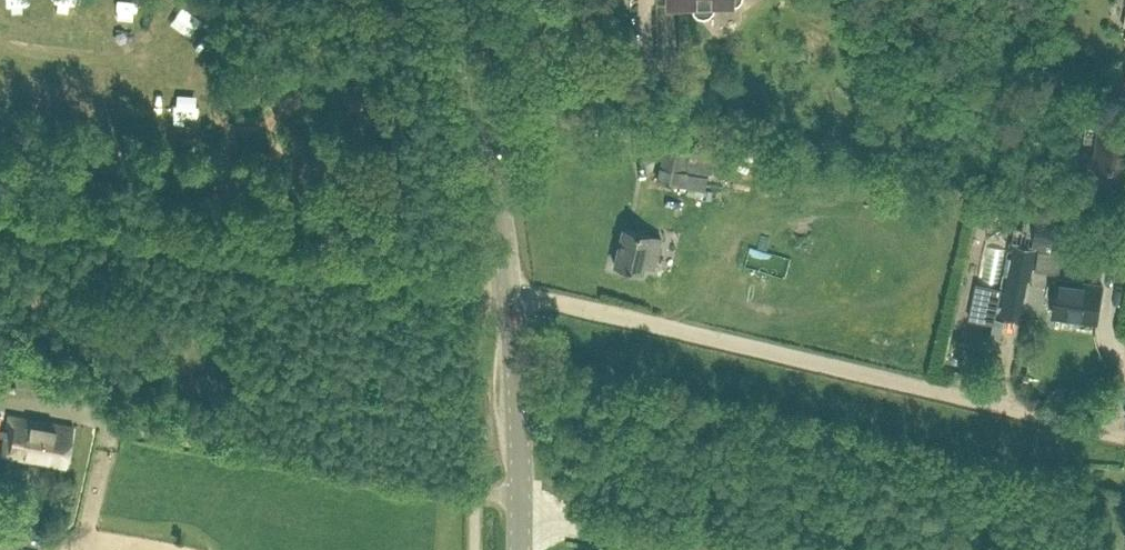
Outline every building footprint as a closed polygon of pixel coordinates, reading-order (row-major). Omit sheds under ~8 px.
[(691,5),(695,10),(701,11),(707,10),(711,5),(713,0),(689,0),(691,5)] [(1084,140),(1098,142),(1096,164),(1124,168),(1124,123),(1086,118),(1084,140)] [(655,183),(683,189),(687,170),(684,169),(689,145),(664,140),(655,183)] [(1062,239),(1065,216),(1039,212),(1035,234),(1062,239)] [(639,263),(651,266),(658,236),(621,227),(612,264),(637,270),(639,263)] [(1008,272),(1030,277),(1037,246),(1015,242),(1008,272)] [(1065,249),(1041,245),(1037,266),(1062,270),(1065,249)] [(1098,319),(1102,295),(1104,282),(1060,275),(1054,312),(1098,319)] [(29,452),(28,456),(64,463),(71,426),(0,413),(0,447),(29,452)]
